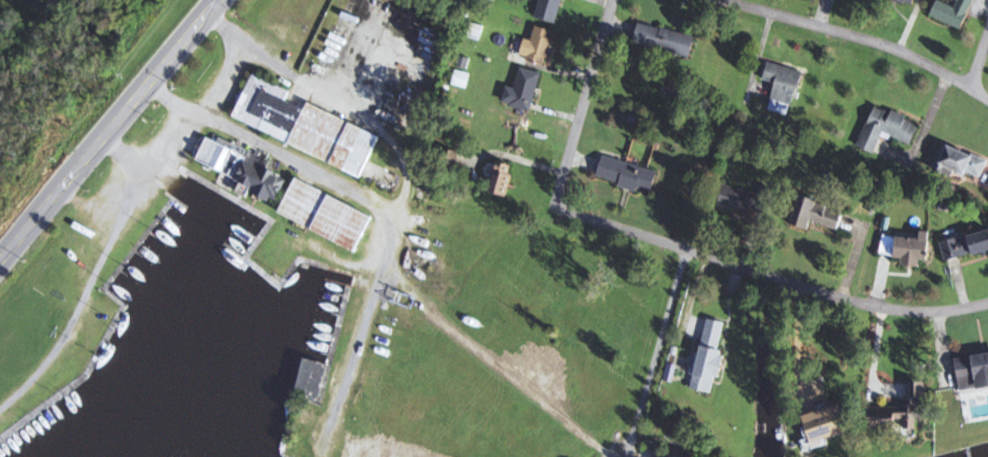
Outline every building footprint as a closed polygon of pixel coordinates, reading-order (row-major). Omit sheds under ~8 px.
[(556,24),(563,0),(540,0),(535,17),(556,24)] [(957,7),(937,0),(931,17),(963,30),(975,0),(959,0),(957,7)] [(691,57),(696,36),(639,23),(635,44),(691,57)] [(479,40),(483,27),(472,24),(468,37),(479,40)] [(553,30),(535,27),(533,41),(524,40),(521,60),(548,64),(553,30)] [(769,110),(791,116),(803,72),(769,62),(764,80),(776,83),(769,110)] [(532,112),(542,73),(521,68),(515,89),(507,87),(502,104),(532,112)] [(290,91),(251,75),(232,122),(364,174),(380,134),(307,105),(306,109),(286,101),(290,91)] [(875,154),(883,133),(913,144),(920,124),(874,106),(858,148),(875,154)] [(255,187),(252,194),(277,204),(287,177),(266,168),(269,160),(207,135),(196,163),(255,187)] [(979,184),(987,161),(943,144),(934,167),(979,184)] [(658,172),(603,156),(597,179),(652,194),(658,172)] [(492,195),(510,195),(510,164),(492,164),(492,195)] [(279,216),(357,251),(373,215),(295,180),(279,216)] [(718,206),(764,218),(772,188),(762,186),(760,194),(724,185),(718,206)] [(839,230),(845,210),(798,197),(789,224),(810,230),(812,222),(839,230)] [(930,232),(921,232),(920,239),(883,236),(881,256),(903,257),(903,264),(928,266),(930,232)] [(987,252),(987,232),(941,242),(945,261),(987,252)] [(728,324),(706,319),(691,390),(714,394),(728,324)] [(956,358),(960,392),(987,389),(987,354),(956,358)] [(327,366),(303,360),(294,399),(318,405),(327,366)] [(927,383),(907,383),(907,407),(866,407),(866,430),(897,429),(897,419),(927,419),(927,383)] [(811,442),(849,433),(843,405),(804,415),(811,442)]
